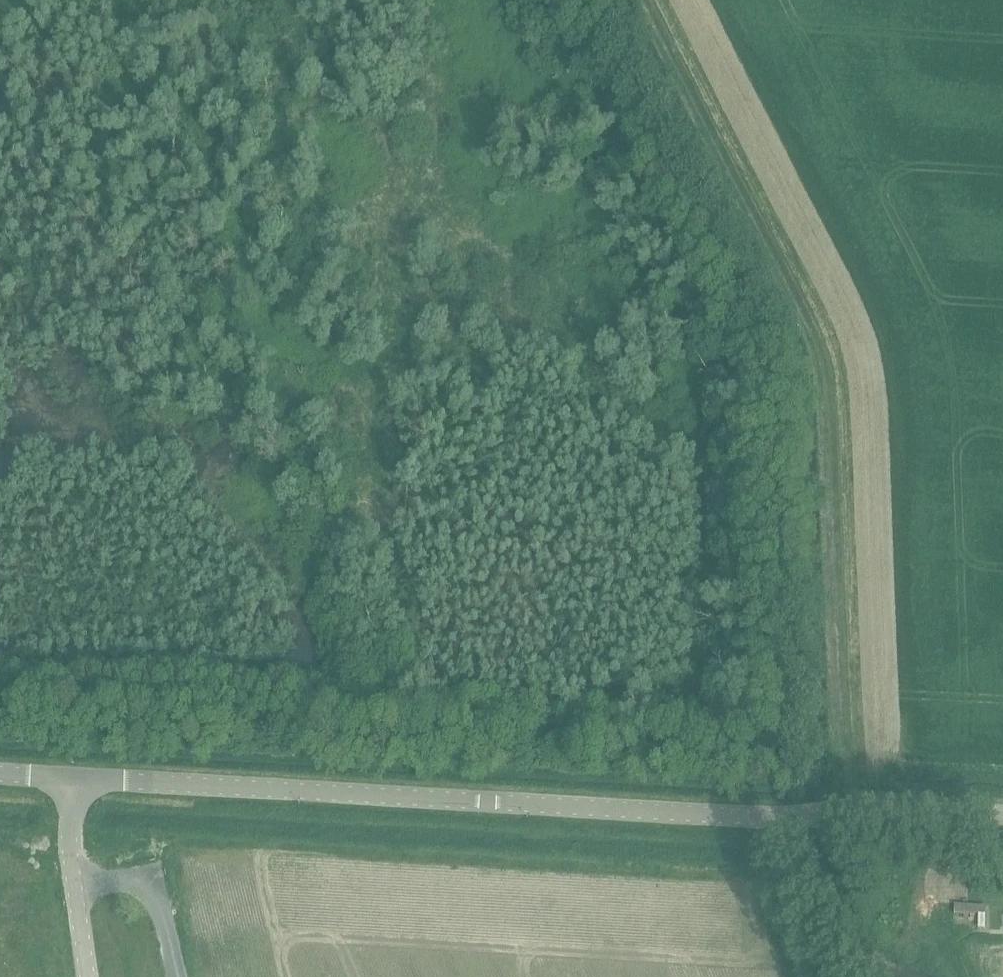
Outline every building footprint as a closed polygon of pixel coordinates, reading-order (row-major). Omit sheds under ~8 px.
[(978,929),(985,929),(986,906),(954,905),(954,914),(978,915),(978,929)]
